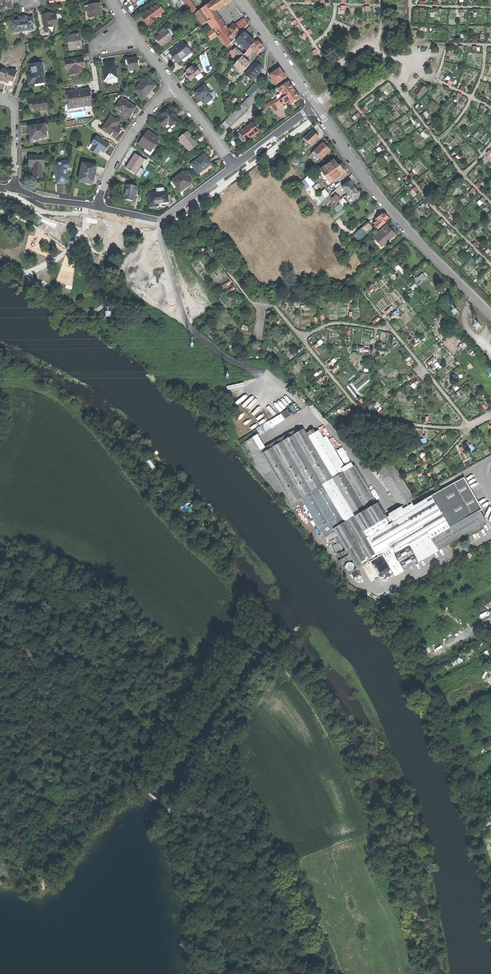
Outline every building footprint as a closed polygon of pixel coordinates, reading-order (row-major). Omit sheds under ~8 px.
[(11,10),(10,2),(9,0),(0,0),(0,12),(11,10)] [(194,15),(198,13),(189,0),(180,0),(192,17),(194,15)] [(218,9),(231,1),(230,0),(216,0),(213,2),(218,9)] [(216,33),(224,27),(214,13),(218,9),(213,2),(201,10),(208,22),(216,33)] [(99,5),(87,7),(87,8),(89,19),(89,18),(101,16),(101,17),(100,9),(99,5)] [(164,14),(157,5),(149,11),(148,10),(146,12),(147,13),(140,18),(144,22),(147,26),(148,25),(149,26),(156,20),(155,19),(161,14),(162,15),(164,14)] [(202,26),(208,22),(201,10),(198,13),(194,15),(202,26)] [(43,29),(58,27),(56,14),(52,15),(52,14),(44,15),(41,15),(43,29)] [(13,34),(32,30),(31,25),(33,25),(32,19),(29,19),(25,20),(24,18),(19,19),(19,21),(11,23),(13,34)] [(247,25),(243,19),(235,25),(241,33),(247,25)] [(227,33),(224,27),(216,33),(227,49),(239,35),(234,26),(227,33)] [(249,28),(243,34),(246,37),(252,31),(249,28)] [(211,41),(217,36),(212,29),(206,34),(211,41)] [(165,32),(163,30),(159,33),(161,35),(155,40),(158,44),(161,48),(171,40),(165,32)] [(246,37),(243,34),(235,42),(246,52),(250,49),(254,44),(249,39),(246,37)] [(68,51),(80,49),(79,45),(78,35),(66,37),(68,51)] [(254,44),(250,49),(252,51),(256,55),(263,48),(259,45),(256,42),(254,44)] [(177,64),(182,60),(181,59),(189,53),(183,44),(170,53),(174,60),(177,64)] [(232,52),(240,60),(241,58),(243,56),(235,49),(232,52)] [(252,51),(250,49),(246,52),(243,56),(245,59),(252,51)] [(231,58),(237,63),(240,60),(232,52),(231,51),(228,54),(231,57),(231,58)] [(241,74),(249,66),(241,58),(240,60),(237,63),(233,67),(241,74)] [(69,76),(82,74),(82,69),(83,69),(82,63),(82,59),(66,62),(67,71),(68,71),(69,76)] [(128,71),(138,70),(136,59),(130,60),(126,60),(128,71)] [(117,80),(114,62),(109,63),(107,64),(107,65),(103,65),(104,71),(102,71),(104,82),(117,80)] [(248,79),(250,81),(262,69),(258,66),(256,63),(244,76),(248,79)] [(33,85),(44,84),(41,64),(30,65),(31,74),(26,75),(27,81),(28,85),(33,84),(33,85)] [(200,75),(195,69),(194,70),(192,68),(186,72),(188,75),(186,76),(188,80),(190,82),(195,79),(200,75)] [(7,84),(8,81),(12,83),(16,72),(10,70),(9,73),(2,70),(0,74),(0,82),(4,83),(7,84)] [(269,77),(275,86),(285,79),(282,75),(279,70),(269,77)] [(150,92),(155,86),(146,78),(133,91),(143,100),(149,93),(148,93),(150,92)] [(281,94),(283,98),(284,98),(285,97),(294,92),(291,88),(288,83),(278,90),(281,94)] [(238,109),(242,114),(256,100),(259,103),(261,91),(257,86),(250,92),(247,96),(249,98),(238,109)] [(417,95),(420,98),(427,91),(422,86),(419,89),(421,91),(417,95)] [(210,95),(204,87),(198,92),(199,93),(196,96),(198,99),(200,102),(201,101),(204,105),(211,100),(208,96),(210,95)] [(247,96),(250,92),(245,87),(238,94),(243,99),(247,96)] [(90,97),(89,89),(66,93),(69,110),(91,106),(90,97)] [(294,92),(285,97),(290,104),(291,105),(299,100),(297,96),(294,92)] [(284,98),(279,102),(281,105),(282,106),(287,103),(288,105),(290,104),(285,97),(284,98)] [(34,112),(47,110),(45,99),(28,101),(28,105),(29,110),(34,110),(34,112)] [(115,109),(129,118),(132,113),(131,112),(132,111),(134,108),(129,105),(125,103),(126,102),(121,99),(115,109)] [(271,107),(274,105),(273,103),(271,101),(263,107),(262,114),(268,109),(271,107)] [(170,128),(178,122),(169,109),(163,114),(160,116),(161,117),(157,121),(163,129),(168,125),(170,128)] [(225,132),(242,114),(238,109),(220,127),(225,132)] [(118,134),(120,130),(115,127),(118,123),(110,117),(101,129),(115,138),(118,134)] [(254,136),(258,132),(251,124),(240,133),(246,141),(251,138),(251,137),(252,136),(253,135),(254,136)] [(46,138),(44,126),(28,129),(29,132),(29,135),(31,134),(32,140),(46,138)] [(311,146),(319,139),(315,135),(312,132),(304,139),(311,146)] [(150,153),(152,151),(159,140),(148,133),(145,137),(142,141),(143,142),(140,146),(145,149),(150,153)] [(188,153),(197,146),(191,139),(187,133),(178,139),(188,153)] [(87,150),(96,156),(99,151),(103,154),(106,149),(109,146),(96,137),(90,145),(92,146),(89,151),(88,150),(87,150)] [(321,161),(330,152),(327,148),(323,144),(313,152),(321,161)] [(125,169),(134,175),(144,161),(134,155),(131,159),(130,161),(130,162),(129,165),(128,164),(125,169)] [(198,175),(211,166),(207,161),(203,156),(191,166),(198,175)] [(29,166),(31,166),(32,166),(34,166),(34,171),(32,171),(32,178),(36,177),(41,177),(41,167),(43,167),(42,157),(29,157),(29,162),(28,162),(28,164),(29,164),(29,166)] [(61,184),(68,183),(66,170),(71,169),(70,161),(53,164),(56,185),(61,184)] [(329,185),(344,175),(341,170),(339,168),(337,168),(333,162),(320,171),(329,185)] [(82,164),(78,182),(92,185),(94,176),(96,167),(82,164)] [(186,188),(191,184),(183,173),(171,182),(180,193),(186,188)] [(301,183),(315,198),(320,194),(313,187),(317,183),(310,175),(301,183)] [(342,189),(346,195),(354,189),(351,185),(349,183),(342,189)] [(128,201),(134,202),(137,188),(126,185),(123,200),(128,201)] [(352,202),(359,196),(356,192),(354,189),(346,195),(352,202)] [(163,202),(168,202),(167,192),(164,192),(156,193),(148,194),(150,205),(159,204),(159,203),(163,202)] [(316,199),(320,204),(329,197),(324,192),(316,199)] [(323,208),(332,200),(329,197),(320,204),(323,208)] [(348,205),(343,199),(339,203),(344,208),(348,205)] [(376,223),(381,228),(389,221),(386,217),(383,214),(375,221),(376,223)] [(367,225),(361,230),(365,234),(365,233),(371,229),(367,225)] [(381,248),(394,237),(390,232),(386,227),(373,238),(381,248)] [(365,234),(361,230),(358,233),(362,239),(367,235),(365,233),(365,234)] [(362,239),(358,233),(355,236),(360,242),(363,239),(362,239)] [(400,263),(395,265),(401,275),(406,273),(400,263)] [(415,279),(420,286),(429,279),(424,272),(415,279)] [(257,398),(249,406),(258,414),(265,406),(257,398)] [(313,416),(318,411),(311,403),(305,407),(313,416)] [(343,471),(333,478),(332,478),(304,428),(263,453),(254,437),(241,445),(252,464),(292,509),(299,505),(301,508),(304,506),(323,538),(333,532),(343,550),(339,552),(338,551),(335,553),(337,557),(340,555),(342,558),(337,561),(340,566),(344,564),(350,573),(368,562),(380,582),(393,575),(393,576),(484,523),(478,511),(480,510),(462,477),(430,496),(427,490),(412,499),(390,461),(375,469),(393,501),(403,505),(406,503),(409,507),(385,521),(360,477),(361,477),(353,464),(343,471)] [(333,478),(343,471),(320,429),(309,435),(333,478)]
